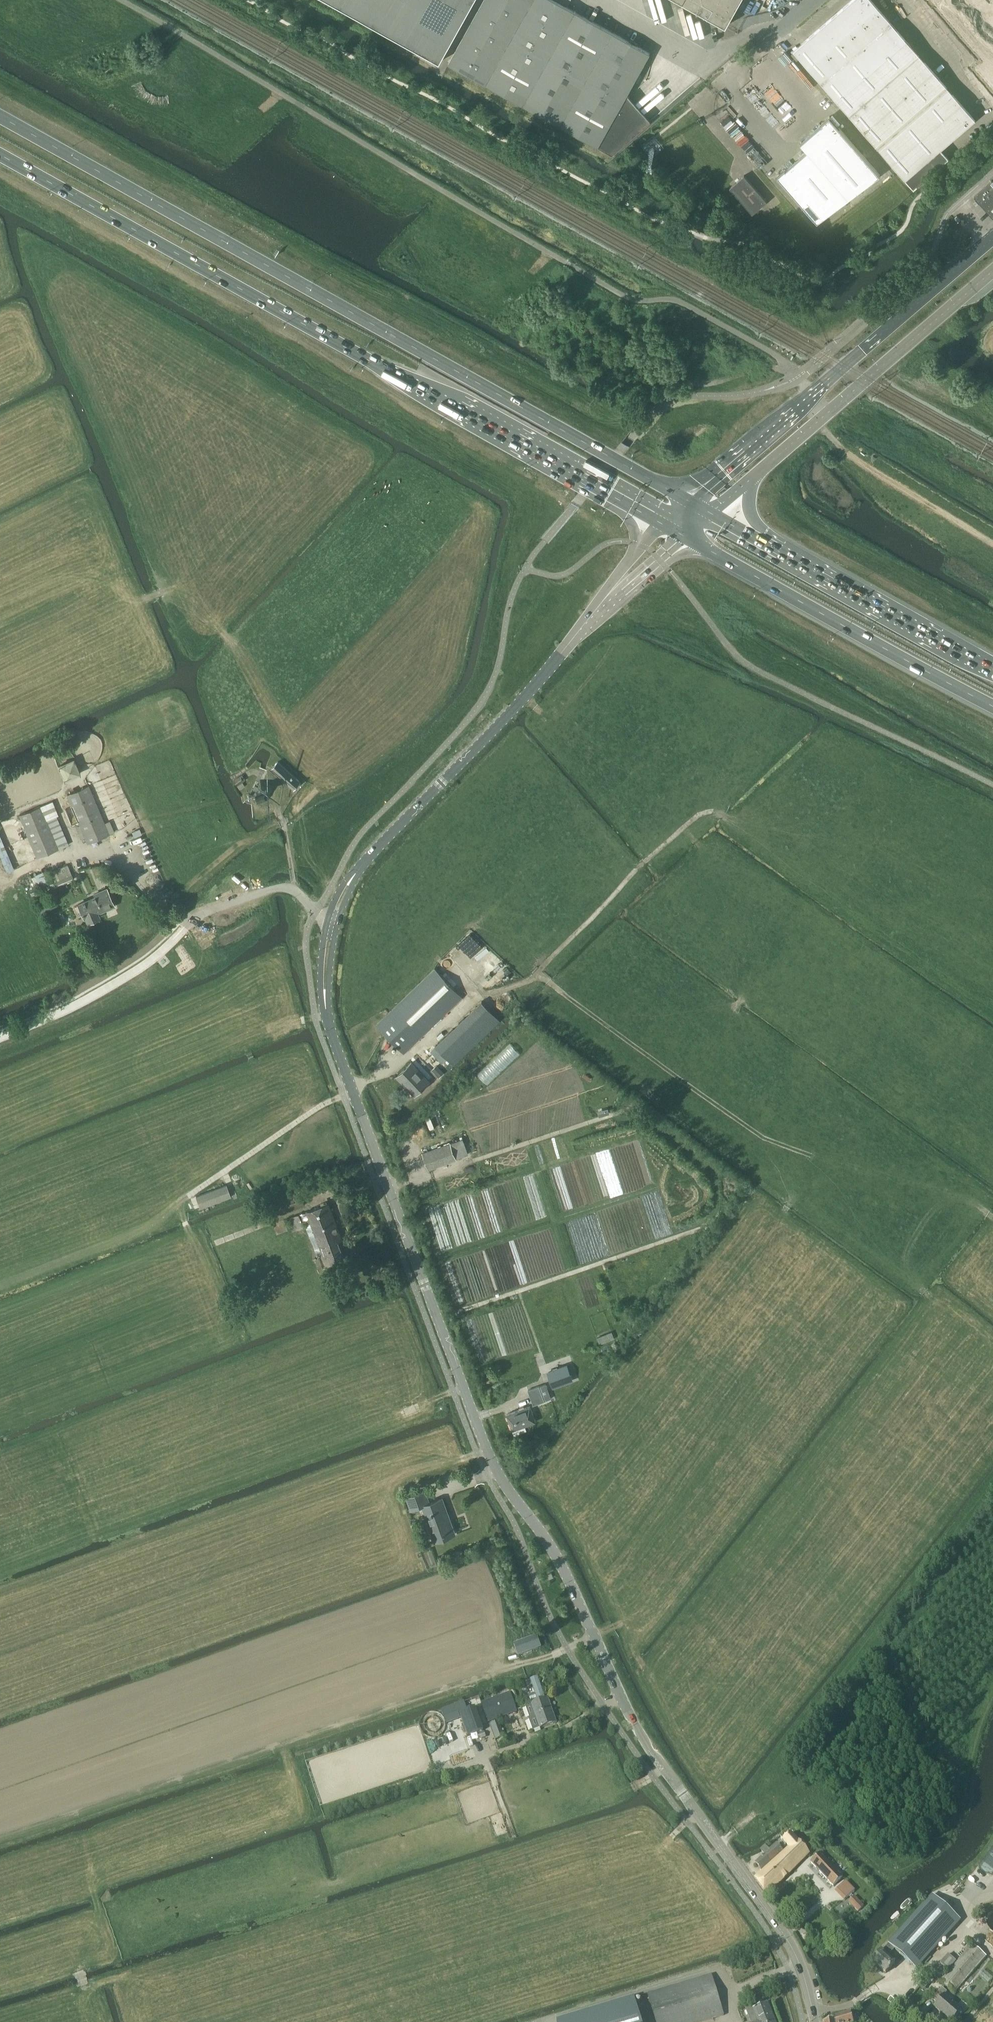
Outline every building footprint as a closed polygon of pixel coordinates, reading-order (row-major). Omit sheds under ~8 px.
[(386,0),(341,0),(338,5),(373,24),(386,0)] [(429,0),(386,0),(373,24),(405,42),(429,0)] [(405,42),(431,57),(439,61),(442,57),(474,0),(429,0),(405,42)] [(449,63),(597,145),(613,156),(652,121),(627,92),(650,52),(556,0),(484,0),(449,63)] [(726,26),(740,0),(681,0),(726,26)] [(948,157),(940,148),(975,119),(872,0),(852,0),(794,50),(906,178),(913,187),(948,157)] [(979,58),(968,68),(992,97),(992,0),(929,0),(979,58)] [(880,175),(830,116),(822,123),(823,124),(800,143),(807,150),(786,169),(785,169),(778,175),(817,221),(880,175)] [(744,175),(730,188),(753,213),(767,201),(744,175)] [(974,196),(992,217),(992,181),(992,180),(990,181),(991,181),(974,196)] [(965,205),(961,209),(969,218),(973,214),(965,205)] [(64,779),(80,772),(74,759),(58,766),(64,779)] [(294,789),(301,782),(278,761),(272,768),(294,789)] [(241,776),(234,779),(240,789),(246,786),(243,781),(244,781),(246,779),(243,774),(241,776)] [(268,799),(273,787),(261,782),(255,794),(268,799)] [(87,843),(107,835),(108,835),(88,786),(67,795),(87,843)] [(37,858),(58,849),(69,844),(52,802),(40,807),(20,815),(37,858)] [(68,865),(50,873),(56,888),(74,879),(68,865)] [(111,867),(108,872),(115,877),(118,872),(111,867)] [(42,871),(34,875),(40,886),(48,883),(42,871)] [(106,890),(94,895),(101,911),(113,906),(106,890)] [(77,905),(74,907),(78,915),(81,914),(83,919),(85,918),(87,922),(98,918),(96,914),(101,911),(94,895),(93,895),(94,897),(77,905)] [(404,1053),(462,997),(435,968),(376,1024),(404,1053)] [(476,1007),(436,1046),(454,1064),(493,1025),(499,1019),(481,1001),(476,1007)] [(414,1095),(428,1082),(417,1071),(418,1070),(412,1063),(399,1075),(408,1085),(406,1086),(414,1095)] [(439,1067),(435,1071),(440,1077),(444,1072),(439,1067)] [(461,1155),(456,1141),(450,1143),(455,1157),(461,1155)] [(450,1143),(423,1153),(426,1162),(428,1168),(456,1158),(455,1157),(450,1143)] [(200,1208),(230,1196),(228,1191),(226,1184),(217,1188),(195,1196),(200,1208)] [(344,1257),(338,1240),(341,1239),(327,1203),(307,1211),(324,1255),(328,1254),(331,1262),(344,1257)] [(293,1231),(304,1227),(299,1214),(288,1218),(293,1231)] [(572,1380),(567,1366),(558,1369),(554,1370),(548,1373),(554,1387),(572,1380)] [(533,1404),(550,1398),(545,1383),(528,1389),(533,1404)] [(512,1429),(536,1421),(530,1405),(507,1413),(512,1429)] [(430,1502),(426,1490),(406,1497),(411,1510),(422,1506),(425,1514),(427,1513),(437,1540),(455,1534),(442,1498),(430,1502)] [(517,1656),(540,1648),(536,1636),(513,1644),(517,1656)] [(488,1723),(516,1712),(509,1694),(481,1704),(481,1705),(481,1706),(488,1723)] [(479,1698),(467,1702),(470,1710),(474,1708),(481,1706),(481,1705),(481,1704),(479,1698)] [(531,1706),(525,1708),(529,1719),(528,1719),(532,1732),(539,1729),(555,1724),(547,1699),(531,1705),(531,1706)] [(467,1737),(481,1732),(482,1731),(481,1727),(474,1708),(470,1710),(468,1710),(459,1714),(467,1737)] [(498,1721),(489,1724),(491,1730),(500,1727),(498,1721)] [(766,1896),(809,1854),(791,1834),(783,1842),(789,1849),(779,1857),(778,1856),(782,1852),(776,1845),(769,1851),(765,1846),(760,1850),(764,1855),(755,1863),(761,1871),(773,1861),(774,1862),(755,1880),(766,1896)] [(833,1886),(843,1877),(821,1853),(811,1863),(833,1886)] [(846,1882),(834,1893),(843,1902),(855,1891),(846,1882)] [(917,1970),(960,1921),(932,1895),(888,1944),(890,1945),(883,1953),(882,1951),(872,1962),(885,1974),(895,1964),(887,1957),(894,1949),(917,1970)] [(855,1897),(849,1902),(858,1912),(864,1907),(855,1897)] [(948,1955),(940,1964),(949,1972),(940,1982),(954,1994),(986,1957),(973,1945),(957,1963),(948,1955)] [(723,2015),(711,1975),(647,1995),(656,2021),(702,2021),(723,2015)] [(951,2021),(962,2010),(945,1995),(947,1992),(942,1988),(933,1998),(938,2002),(934,2007),(951,2021)] [(556,2021),(557,2021),(641,2021),(634,1998),(556,2021)] [(745,2010),(749,2021),(774,2021),(767,2004),(754,2009),(753,2007),(745,2010)] [(822,2021),(852,2021),(849,2012),(833,2017),(834,2020),(822,2021)]
